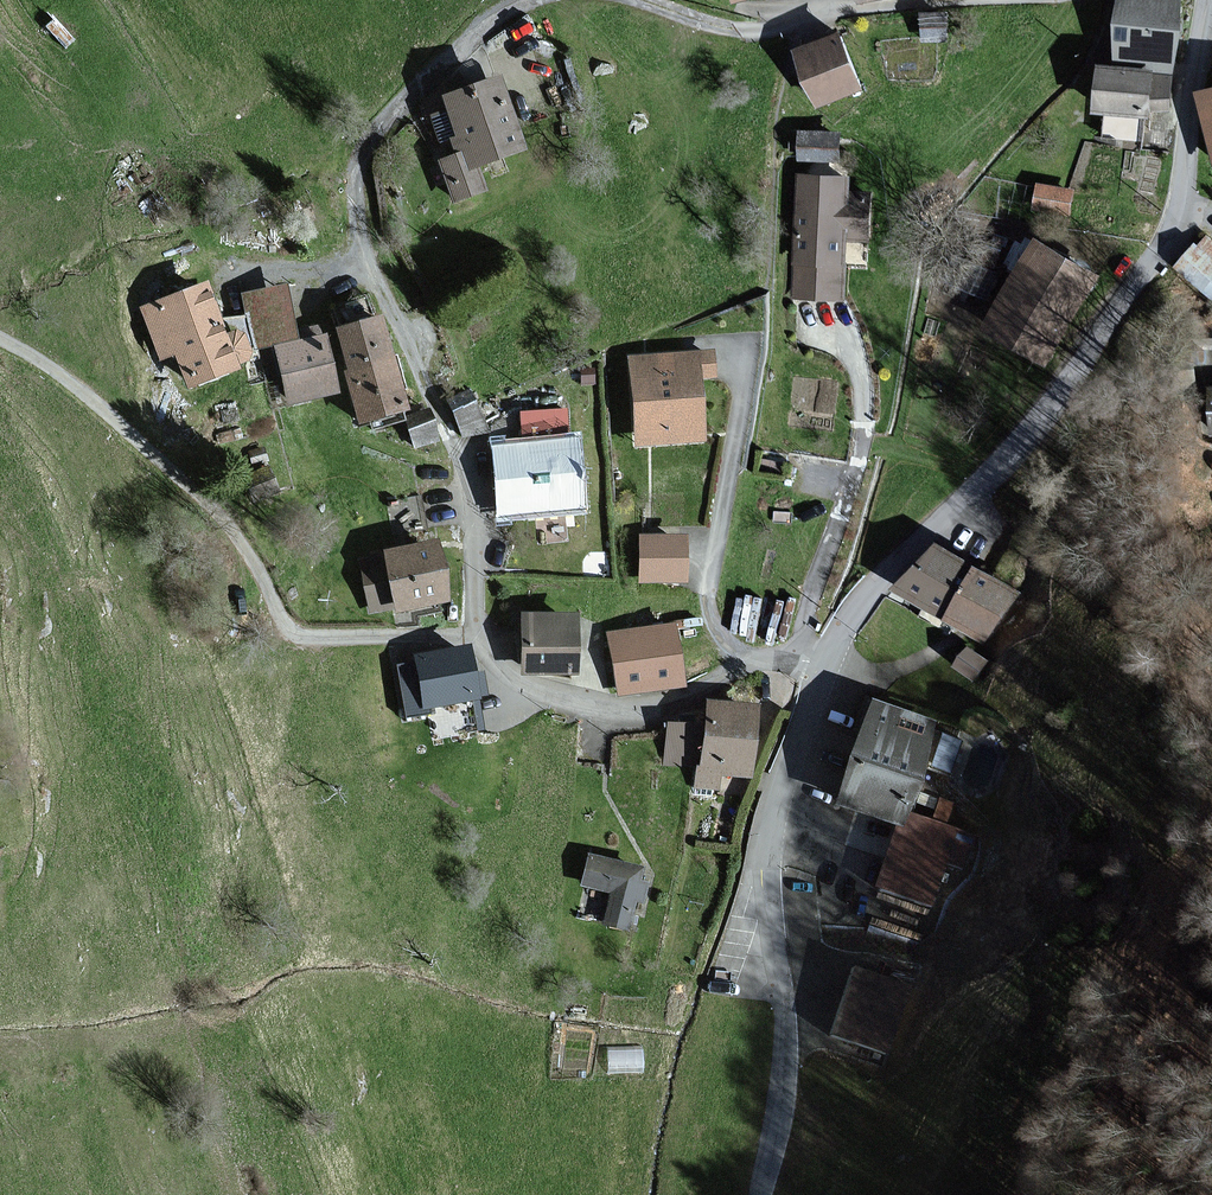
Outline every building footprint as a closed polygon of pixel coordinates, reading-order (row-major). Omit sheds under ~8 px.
[(1180,0),(1120,0),(1115,56),(1152,59),(1151,69),(1173,71),(1180,0)] [(860,88),(835,35),(794,54),(819,107),(860,88)] [(1169,112),(1171,78),(1154,77),(1154,71),(1096,67),(1093,113),(1149,117),(1150,110),(1169,112)] [(518,152),(491,80),(440,99),(438,94),(421,101),(437,143),(444,141),(450,155),(433,162),(449,204),(482,192),(473,169),(518,152)] [(1197,92),(1211,146),(1211,88),(1197,92)] [(840,163),(841,132),(797,131),(796,161),(840,163)] [(849,191),(849,177),(799,175),(793,298),(843,300),(844,266),(867,267),(871,192),(849,191)] [(1071,190),(1037,185),(1034,210),(1068,215),(1071,190)] [(1208,236),(1199,247),(1194,243),(1173,265),(1211,302),(1211,240),(1208,236)] [(1100,278),(1034,241),(981,334),(1047,371),(1100,278)] [(218,338),(200,287),(136,308),(155,364),(172,358),(183,391),(234,374),(231,367),(248,361),(238,332),(218,338)] [(399,412),(375,320),(330,332),(354,423),(399,412)] [(331,398),(318,339),(269,349),(281,409),(331,398)] [(712,379),(710,351),(626,358),(633,444),(702,438),(698,381),(712,379)] [(482,427),(465,392),(444,402),(461,437),(482,427)] [(576,511),(570,441),(565,441),(563,411),(518,414),(520,445),(491,447),(496,517),(576,511)] [(433,442),(423,412),(403,418),(412,448),(433,442)] [(682,537),(635,536),(635,584),(681,585),(682,537)] [(440,606),(429,545),(376,555),(377,559),(359,562),(368,613),(390,610),(390,615),(440,606)] [(1017,594),(936,547),(893,592),(986,647),(1017,594)] [(568,679),(570,616),(518,615),(516,677),(568,679)] [(671,626),(605,635),(613,697),(679,688),(671,626)] [(467,676),(462,648),(408,658),(410,665),(396,668),(405,716),(429,711),(435,739),(482,730),(476,697),(485,695),(481,673),(467,676)] [(990,666),(971,649),(955,667),(974,684),(990,666)] [(755,709),(702,703),(693,787),(719,790),(720,778),(747,781),(755,709)] [(927,726),(865,705),(831,804),(892,825),(927,726)] [(973,842),(899,817),(875,889),(933,909),(949,863),(964,869),(973,842)] [(642,869),(585,855),(577,886),(606,893),(601,915),(605,916),(603,924),(628,930),(634,903),(642,905),(647,882),(639,880),(642,869)] [(909,992),(846,971),(825,1037),(888,1058),(909,992)]
